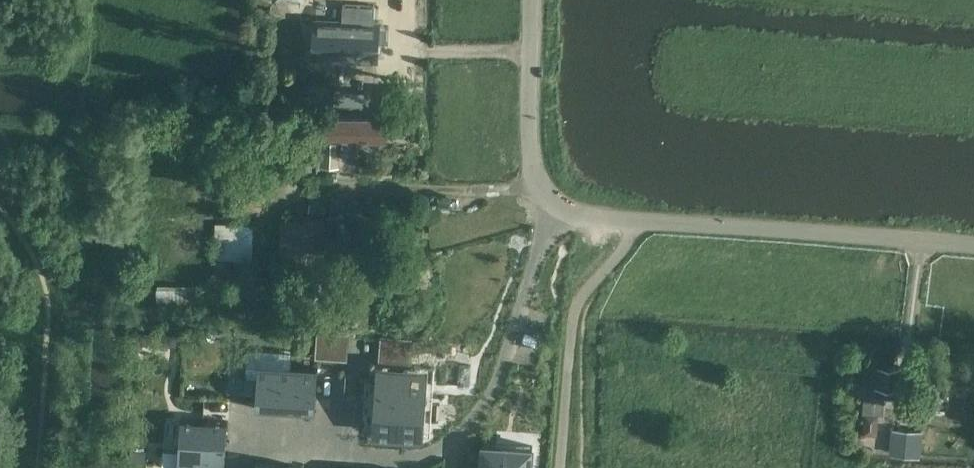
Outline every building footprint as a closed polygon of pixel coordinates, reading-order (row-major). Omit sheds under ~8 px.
[(377,25),(375,25),(376,6),(343,4),(342,23),(314,21),(313,48),(314,48),(323,48),(322,56),(322,58),(376,60),(377,60),(379,25),(377,25)] [(357,150),(357,140),(386,140),(386,120),(322,119),(321,140),(343,140),(343,149),(357,150)] [(322,142),(322,166),(338,166),(339,142),(322,142)] [(265,206),(264,185),(243,186),(244,207),(265,206)] [(328,213),(330,194),(310,192),(308,211),(328,213)] [(338,218),(328,217),(327,217),(326,238),(337,238),(337,239),(344,239),(344,236),(384,237),(384,214),(346,213),(338,218)] [(322,266),(324,220),(281,218),(280,265),(322,266)] [(216,281),(235,281),(235,305),(253,305),(253,224),(218,223),(216,281)] [(383,260),(384,237),(344,236),(344,239),(345,239),(345,240),(344,240),(343,248),(354,249),(354,259),(383,260)] [(158,283),(158,302),(201,301),(201,282),(158,283)] [(323,316),(325,284),(305,283),(303,315),(323,316)] [(459,358),(484,362),(491,321),(466,317),(459,358)] [(247,349),(245,378),(257,378),(255,409),(315,412),(317,368),(291,366),(291,352),(247,349)] [(377,384),(374,433),(422,436),(430,437),(430,434),(431,422),(438,423),(439,421),(438,421),(439,405),(440,405),(440,403),(432,402),(433,390),(434,367),(404,365),(404,366),(403,381),(403,385),(377,384)] [(881,413),(883,397),(898,398),(901,368),(877,366),(866,365),(863,395),(864,395),(863,412),(881,413)] [(864,413),(862,436),(877,437),(878,414),(864,413)] [(177,467),(224,467),(227,421),(180,418),(177,467)] [(921,431),(892,429),(891,454),(919,455),(921,431)] [(481,467),(531,467),(532,446),(482,443),(481,467)]
